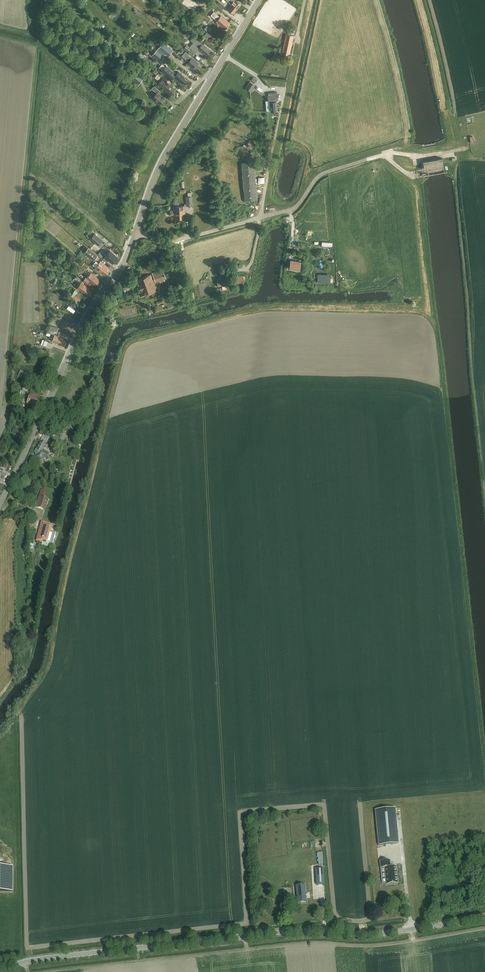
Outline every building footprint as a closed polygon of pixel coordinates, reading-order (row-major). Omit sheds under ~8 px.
[(237,9),(241,4),(236,0),(227,0),(237,9)] [(237,9),(227,0),(231,4),(227,8),(233,13),(237,9)] [(216,5),(222,10),(225,6),(219,1),(216,5)] [(229,22),(221,15),(220,17),(213,12),(210,15),(216,21),(224,28),(225,27),(226,28),(229,24),(228,23),(229,22)] [(208,38),(213,32),(207,27),(202,23),(200,26),(205,30),(204,32),(203,31),(202,33),(205,35),(204,36),(208,38)] [(290,53),(293,36),(286,34),(283,52),(284,52),(283,54),(288,55),(288,53),(290,53)] [(213,51),(199,39),(194,36),(193,38),(195,40),(190,47),(187,45),(184,48),(189,52),(191,50),(194,53),(198,48),(208,57),(213,51)] [(163,42),(158,48),(165,54),(168,56),(173,50),(163,42)] [(158,48),(156,50),(161,55),(163,56),(165,54),(158,48)] [(156,50),(152,55),(157,59),(159,57),(162,59),(164,57),(163,56),(161,55),(156,50)] [(189,61),(187,63),(196,70),(197,69),(198,70),(201,67),(198,64),(199,63),(188,55),(185,59),(189,61)] [(161,71),(171,79),(176,74),(166,65),(161,71)] [(133,71),(129,76),(139,84),(143,79),(133,71)] [(185,78),(185,77),(178,71),(174,76),(178,80),(178,81),(179,82),(180,82),(183,84),(183,83),(185,84),(188,81),(185,78)] [(163,79),(159,83),(170,93),(171,92),(173,94),(176,91),(174,89),(163,79)] [(250,82),(246,88),(251,91),(255,85),(250,82)] [(156,101),(160,104),(165,98),(158,93),(160,90),(154,85),(152,88),(157,93),(153,97),(157,101),(156,101)] [(278,95),(268,96),(268,100),(270,100),(271,110),(271,111),(277,110),(276,100),(278,100),(278,95)] [(425,170),(444,166),(442,158),(423,161),(425,170)] [(257,200),(254,162),(242,163),(245,201),(257,200)] [(175,219),(184,218),(184,217),(185,217),(185,206),(179,206),(179,199),(179,196),(178,196),(178,194),(175,194),(175,196),(174,196),(175,206),(173,206),(174,211),(170,212),(170,216),(174,216),(174,217),(175,217),(175,219)] [(48,228),(51,231),(59,223),(55,220),(48,228)] [(90,238),(98,245),(102,240),(94,233),(93,234),(90,238)] [(98,255),(89,248),(85,253),(94,260),(98,255)] [(113,263),(118,257),(110,250),(105,256),(113,263)] [(291,260),(289,271),(299,273),(301,262),(291,260)] [(103,275),(104,273),(105,274),(106,273),(108,271),(107,270),(108,268),(100,262),(95,268),(103,275)] [(164,279),(166,278),(164,271),(161,272),(161,270),(152,273),(156,283),(165,280),(164,279)] [(99,279),(91,273),(87,278),(86,277),(83,280),(87,283),(88,281),(94,285),(95,284),(96,285),(99,282),(98,280),(99,279)] [(141,296),(157,290),(151,274),(139,279),(141,284),(139,285),(142,292),(140,292),(141,296)] [(218,287),(227,285),(226,278),(217,280),(218,287)] [(82,283),(77,288),(87,295),(87,294),(89,295),(91,291),(88,289),(89,288),(82,283)] [(59,328),(50,325),(49,329),(50,329),(49,332),(53,334),(54,331),(57,332),(59,328)] [(55,334),(52,341),(62,345),(63,344),(64,345),(66,341),(62,339),(63,338),(55,334)] [(21,370),(18,376),(32,383),(33,383),(35,377),(21,370)] [(37,409),(42,399),(31,394),(29,399),(28,398),(27,400),(25,399),(25,400),(23,399),(22,402),(37,409)] [(35,453),(36,454),(35,455),(36,455),(35,457),(42,461),(43,459),(44,460),(45,459),(46,459),(50,453),(44,450),(47,444),(41,441),(35,453)] [(42,498),(38,508),(44,510),(48,500),(42,498)] [(51,525),(41,523),(36,541),(42,543),(42,545),(48,547),(49,542),(47,542),(51,525)] [(378,845),(399,843),(395,808),(375,810),(378,845)] [(390,860),(380,861),(380,863),(381,868),(385,867),(386,878),(382,878),(382,883),(382,884),(386,883),(386,885),(398,883),(396,866),(390,867),(390,860)] [(13,892),(13,866),(0,866),(0,891),(13,892)] [(315,882),(323,882),(322,866),(314,866),(315,882)] [(297,903),(298,903),(306,902),(307,902),(305,885),(296,886),(295,886),(297,903)]
